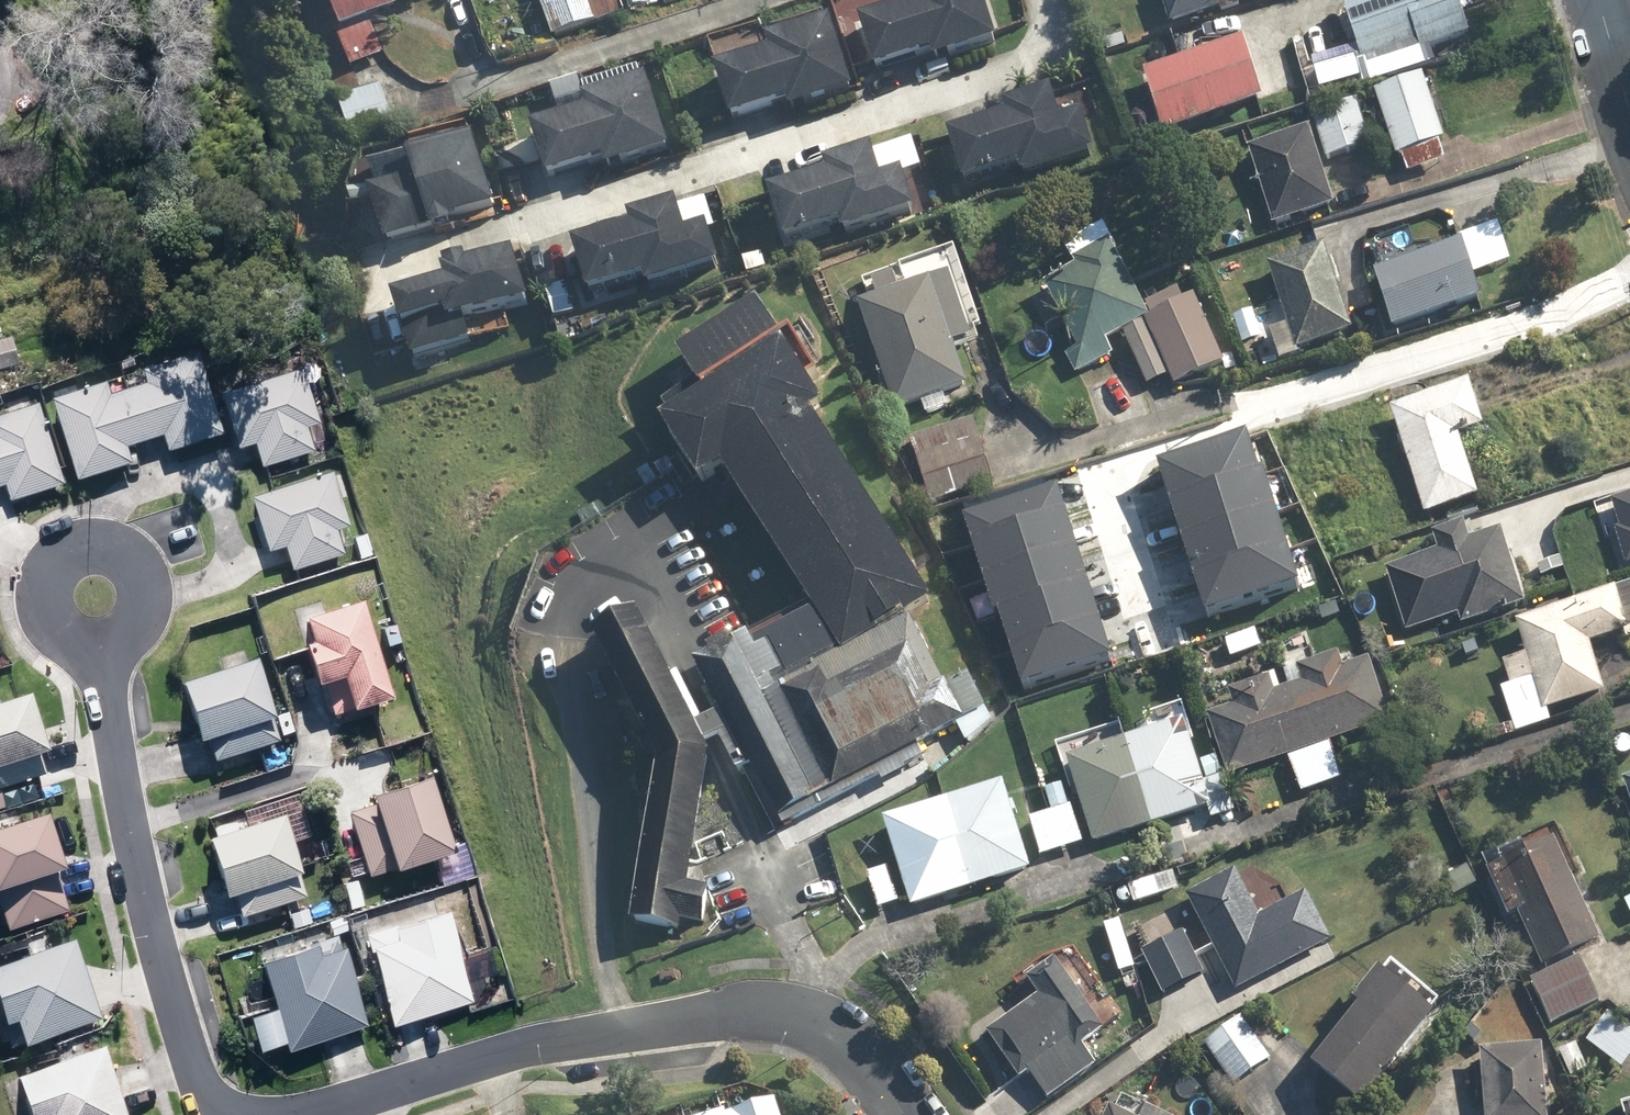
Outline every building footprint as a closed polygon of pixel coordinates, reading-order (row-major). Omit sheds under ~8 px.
[(344,29),(338,32),(354,67),(385,53),(370,23),(420,0),(331,0),(344,29)] [(554,36),(625,12),(621,0),(541,0),(554,36)] [(998,35),(987,0),(916,0),(864,17),(879,65),(934,47),(937,55),(998,35)] [(1180,17),(1234,0),(1174,0),(1180,17)] [(1372,59),(1426,41),(1429,50),(1480,34),(1469,0),(1358,0),(1354,1),(1372,59)] [(791,102),(852,82),(830,16),(766,37),(770,48),(717,65),(733,112),(788,94),(791,102)] [(1260,89),(1242,33),(1150,63),(1168,120),(1260,89)] [(1409,153),(1415,171),(1453,159),(1447,141),(1452,140),(1431,77),(1383,92),(1404,155),(1409,153)] [(605,164),(666,144),(644,78),(580,99),(584,110),(531,127),(547,174),(602,156),(605,164)] [(341,103),(355,144),(397,130),(382,88),(341,103)] [(1012,110),(951,129),(967,180),(1025,162),(1029,173),(1098,151),(1086,112),(1064,119),(1054,89),(1010,102),(1012,110)] [(1320,111),(1333,155),(1377,141),(1364,98),(1320,111)] [(1257,147),(1284,227),(1344,207),(1318,127),(1257,147)] [(496,203),(474,135),(411,155),(418,175),(372,190),(388,238),(496,203)] [(828,168),(767,187),(783,238),(841,220),(845,231),(914,209),(902,170),(880,177),(870,147),(826,160),(828,168)] [(633,219),(572,238),(588,288),(646,270),(650,281),(719,260),(707,221),(685,228),(675,197),(631,211),(633,219)] [(1067,343),(1078,362),(1113,344),(1108,332),(1151,309),(1103,218),(1066,238),(1077,258),(1045,276),(1077,337),(1067,343)] [(526,292),(512,247),(468,260),(466,252),(441,260),(445,274),(391,291),(411,354),(470,336),(463,312),(526,292)] [(1378,275),(1396,331),(1484,303),(1467,247),(1378,275)] [(1272,268),(1299,350),(1354,333),(1328,250),(1272,268)] [(895,405),(898,414),(970,388),(956,347),(975,340),(952,278),(862,310),(888,381),(882,383),(890,406),(895,405)] [(1195,294),(1144,317),(1173,381),(1224,358),(1195,294)] [(889,771),(891,775),(928,756),(922,748),(926,745),(969,725),(908,619),(935,603),(812,417),(825,411),(763,306),(678,359),(703,400),(659,430),(704,490),(728,471),(811,614),(705,663),(731,713),(721,717),(748,768),(760,762),(791,822),(889,771)] [(16,365),(9,340),(0,342),(0,370),(16,365)] [(165,452),(220,434),(193,353),(142,369),(147,382),(107,395),(103,382),(47,400),(74,482),(128,464),(123,448),(160,436),(165,452)] [(317,424),(299,370),(218,395),(236,450),(252,445),(260,469),(311,453),(303,429),(317,424)] [(1391,403),(1424,505),(1479,489),(1459,428),(1484,420),(1470,378),(1391,403)] [(61,485),(34,403),(0,414),(0,487),(1,487),(7,502),(61,485)] [(911,440),(931,503),(995,484),(975,420),(911,440)] [(1250,437),(1161,465),(1172,502),(1262,474),(1251,437),(1250,437)] [(346,527),(329,473),(248,498),(265,552),(281,547),(289,571),(340,555),(333,531),(346,527)] [(1172,502),(1183,539),(1274,511),(1262,474),(1172,502)] [(1058,484),(962,516),(973,548),(1068,517),(1069,516),(1058,484)] [(1626,561),(1629,559),(1629,492),(1612,499),(1621,522),(1613,525),(1626,561)] [(1286,550),(1274,511),(1183,539),(1196,578),(1286,550)] [(1437,546),(1386,565),(1408,626),(1456,608),(1459,617),(1526,593),(1501,524),(1468,535),(1461,516),(1430,527),(1437,546)] [(1068,517),(973,548),(984,581),(989,580),(1079,549),(1068,517)] [(1090,582),(1079,549),(989,580),(1000,612),(1088,582),(1089,582),(1090,582)] [(1286,550),(1196,578),(1206,612),(1297,584),(1286,550)] [(1088,582),(1000,612),(1011,647),(1012,646),(1100,617),(1088,582)] [(1545,708),(1606,687),(1591,642),(1629,629),(1629,589),(1620,592),(1620,589),(1519,622),(1528,650),(1504,659),(1511,682),(1534,674),(1545,708)] [(386,699),(355,601),(299,618),(307,643),(299,646),(312,686),(337,678),(347,711),(386,699)] [(1111,651),(1100,617),(1012,646),(1023,681),(1111,651)] [(671,879),(694,753),(634,635),(590,657),(643,758),(615,918),(663,927),(666,915),(686,919),(692,882),(671,879)] [(1306,686),(1292,690),(1324,788),(1344,781),(1332,745),(1393,725),(1373,663),(1346,673),(1341,658),(1301,671),(1306,686)] [(217,762),(282,740),(275,718),(279,717),(260,659),(185,683),(204,741),(210,739),(217,762)] [(1324,788),(1292,690),(1277,695),(1272,681),(1232,694),(1237,708),(1210,717),(1230,777),(1292,757),(1304,795),(1324,788)] [(48,774),(42,754),(53,750),(34,692),(0,703),(0,789),(48,774)] [(1511,709),(1515,723),(1525,720),(1521,707),(1511,709)] [(1127,743),(1155,828),(1211,809),(1215,821),(1237,814),(1225,779),(1206,786),(1186,724),(1127,743)] [(1097,847),(1155,828),(1127,743),(1069,762),(1097,847)] [(1574,777),(1586,783),(1594,766),(1582,760),(1574,777)] [(451,853),(428,776),(366,795),(369,805),(346,812),(366,877),(389,870),(389,872),(451,853)] [(946,807),(973,889),(1032,870),(1006,788),(946,807)] [(914,908),(973,889),(946,807),(887,826),(914,908)] [(1030,821),(1042,859),(1085,845),(1073,807),(1030,821)] [(1413,817),(1420,832),(1434,825),(1427,810),(1413,817)] [(243,916),(308,896),(302,874),(305,873),(287,815),(212,838),(230,897),(237,895),(243,916)] [(10,932),(72,913),(59,872),(66,869),(49,817),(0,832),(0,900),(10,932)] [(1520,916),(1546,970),(1603,943),(1572,877),(1580,873),(1557,826),(1486,859),(1493,874),(1491,875),(1512,920),(1520,916)] [(869,877),(880,912),(901,905),(890,870),(869,877)] [(1189,898),(1239,992),(1333,942),(1308,895),(1262,919),(1238,873),(1189,898)] [(469,1002),(442,911),(387,927),(387,928),(362,935),(366,948),(365,948),(387,1026),(469,1002)] [(1143,953),(1164,997),(1206,977),(1186,933),(1143,953)] [(291,1052),(372,1027),(348,949),(343,950),(339,936),(314,944),(315,948),(264,963),(291,1052)] [(105,1020),(78,940),(0,966),(0,1001),(8,1025),(19,1022),(28,1046),(105,1020)] [(1533,981),(1553,1024),(1601,1002),(1581,959),(1533,981)] [(1032,1076),(1051,1101),(1098,1067),(1085,1049),(1107,1033),(1057,964),(1031,983),(1042,1000),(989,1038),(1022,1083),(1032,1076)] [(1316,1070),(1365,1111),(1439,1022),(1383,976),(1359,1007),(1364,1012),(1316,1070)] [(1624,1070),(1629,1063),(1629,1030),(1610,1014),(1588,1042),(1624,1070)] [(1208,1044),(1236,1087),(1273,1064),(1245,1020),(1208,1044)] [(1123,1033),(1130,1044),(1143,1034),(1136,1024),(1123,1033)] [(1556,1047),(1561,1054),(1571,1048),(1567,1040),(1556,1047)] [(107,1047),(19,1077),(32,1114),(130,1114),(107,1047)] [(1546,1050),(1484,1054),(1488,1114),(1550,1114),(1546,1050)] [(773,1092),(695,1114),(780,1114),(773,1092)]
